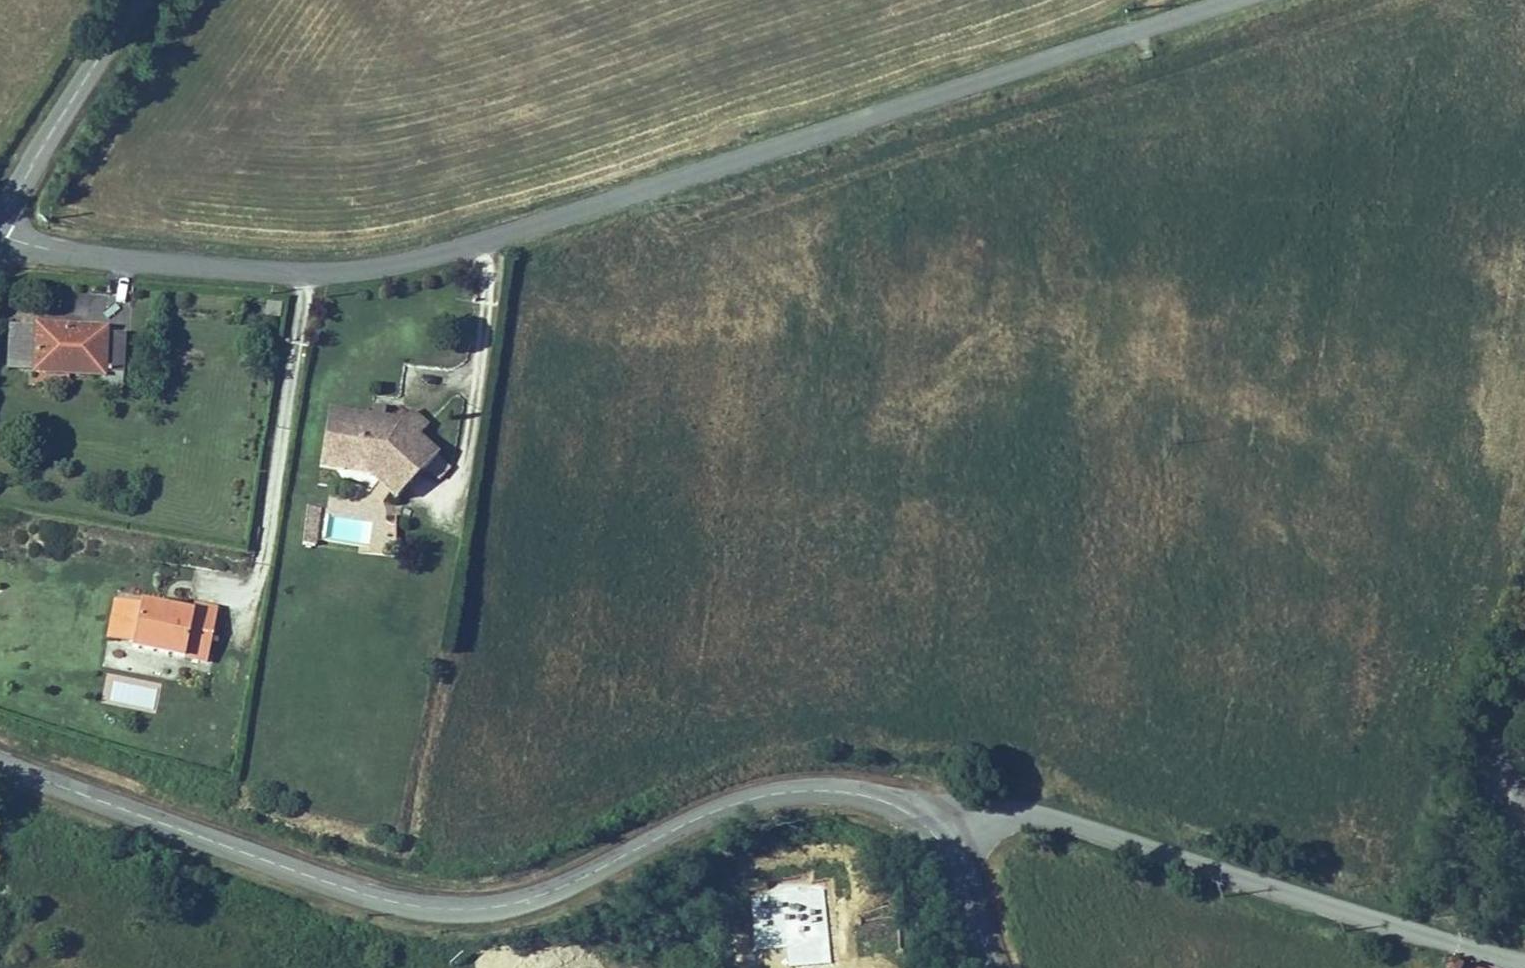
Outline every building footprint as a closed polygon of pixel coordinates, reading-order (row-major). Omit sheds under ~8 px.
[(31,386),(34,338),(4,336),(1,384),(31,386)] [(120,405),(124,344),(34,338),(31,386),(90,390),(89,403),(120,405)] [(352,467),(382,473),(399,491),(418,474),(428,486),(443,472),(425,452),(435,443),(420,426),(410,435),(391,431),(390,436),(380,434),(381,430),(335,421),(325,477),(349,482),(352,467)] [(391,431),(393,423),(383,421),(381,430),(380,434),(390,436),(391,431)] [(352,467),(349,482),(375,487),(399,513),(428,486),(418,474),(399,491),(382,473),(352,467)] [(129,658),(137,613),(113,609),(104,653),(129,658)] [(204,672),(214,619),(190,615),(189,623),(137,613),(129,658),(204,672)]
